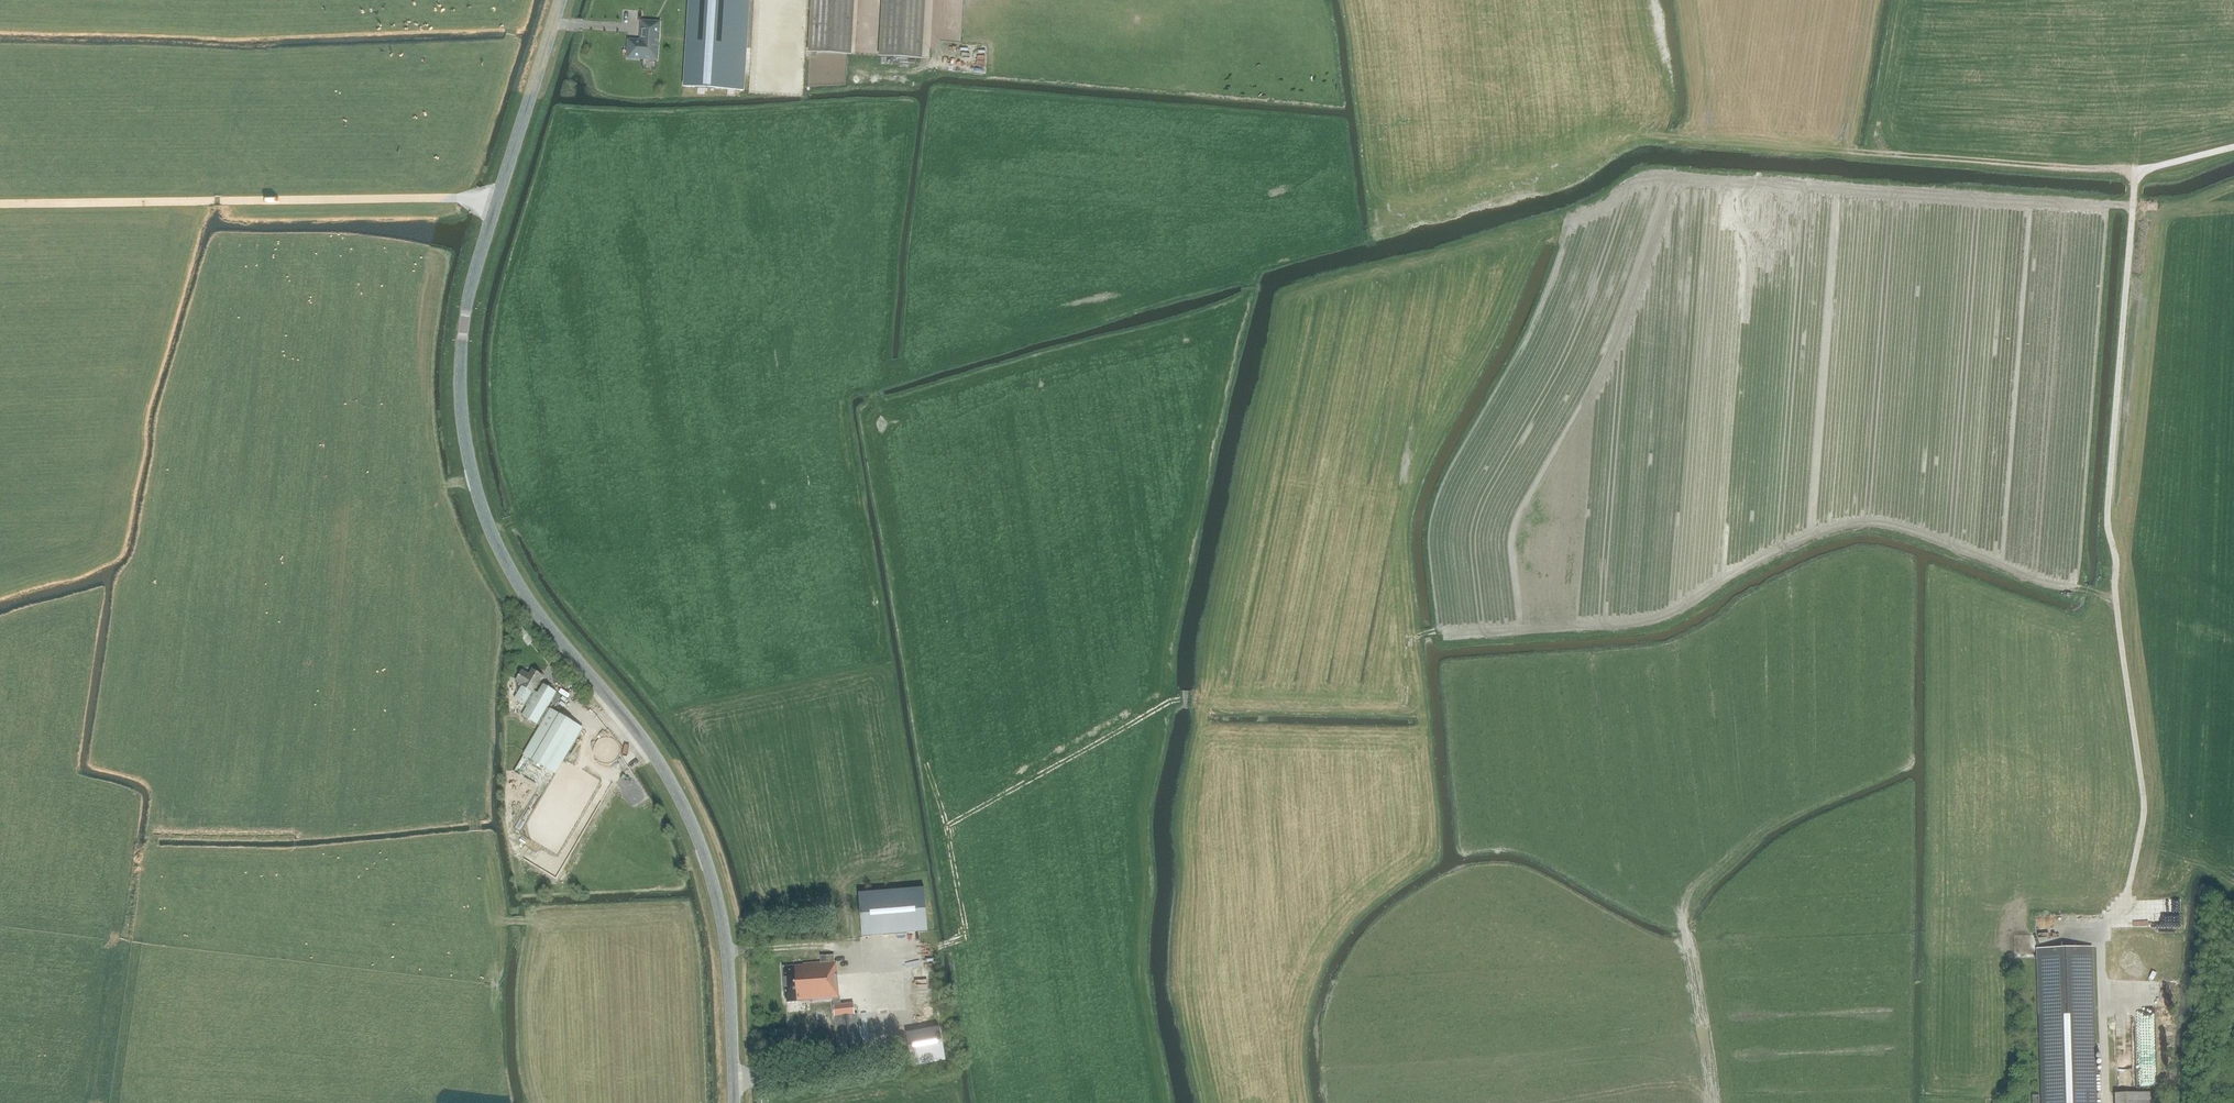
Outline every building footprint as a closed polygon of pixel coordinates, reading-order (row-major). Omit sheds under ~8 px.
[(685,87),(743,90),(748,0),(690,0),(685,87)] [(810,52),(850,54),(853,0),(813,0),(810,52)] [(880,56),(920,58),(924,0),(884,0),(880,56)] [(629,41),(628,57),(656,59),(658,23),(643,22),(641,42),(629,41)] [(524,755),(555,773),(582,728),(547,708),(557,692),(543,684),(538,693),(533,691),(543,675),(532,669),(529,675),(522,670),(516,681),(518,682),(517,684),(518,693),(514,698),(527,706),(522,715),(541,726),(524,755)] [(924,888),(858,893),(862,937),(928,931),(924,888)] [(2092,946),(2036,948),(2041,1102),(2096,1102),(2092,946)] [(912,958),(941,953),(940,948),(911,953),(912,958)] [(838,1053),(861,1051),(858,1013),(855,1013),(854,1003),(842,1004),(841,998),(840,998),(837,971),(835,971),(834,955),(820,956),(821,962),(803,964),(803,965),(783,966),(786,1003),(833,999),(834,1016),(838,1053)] [(912,1067),(945,1061),(940,1028),(907,1034),(912,1067)] [(2152,1092),(2115,1093),(2115,1102),(2153,1102),(2152,1092)]
